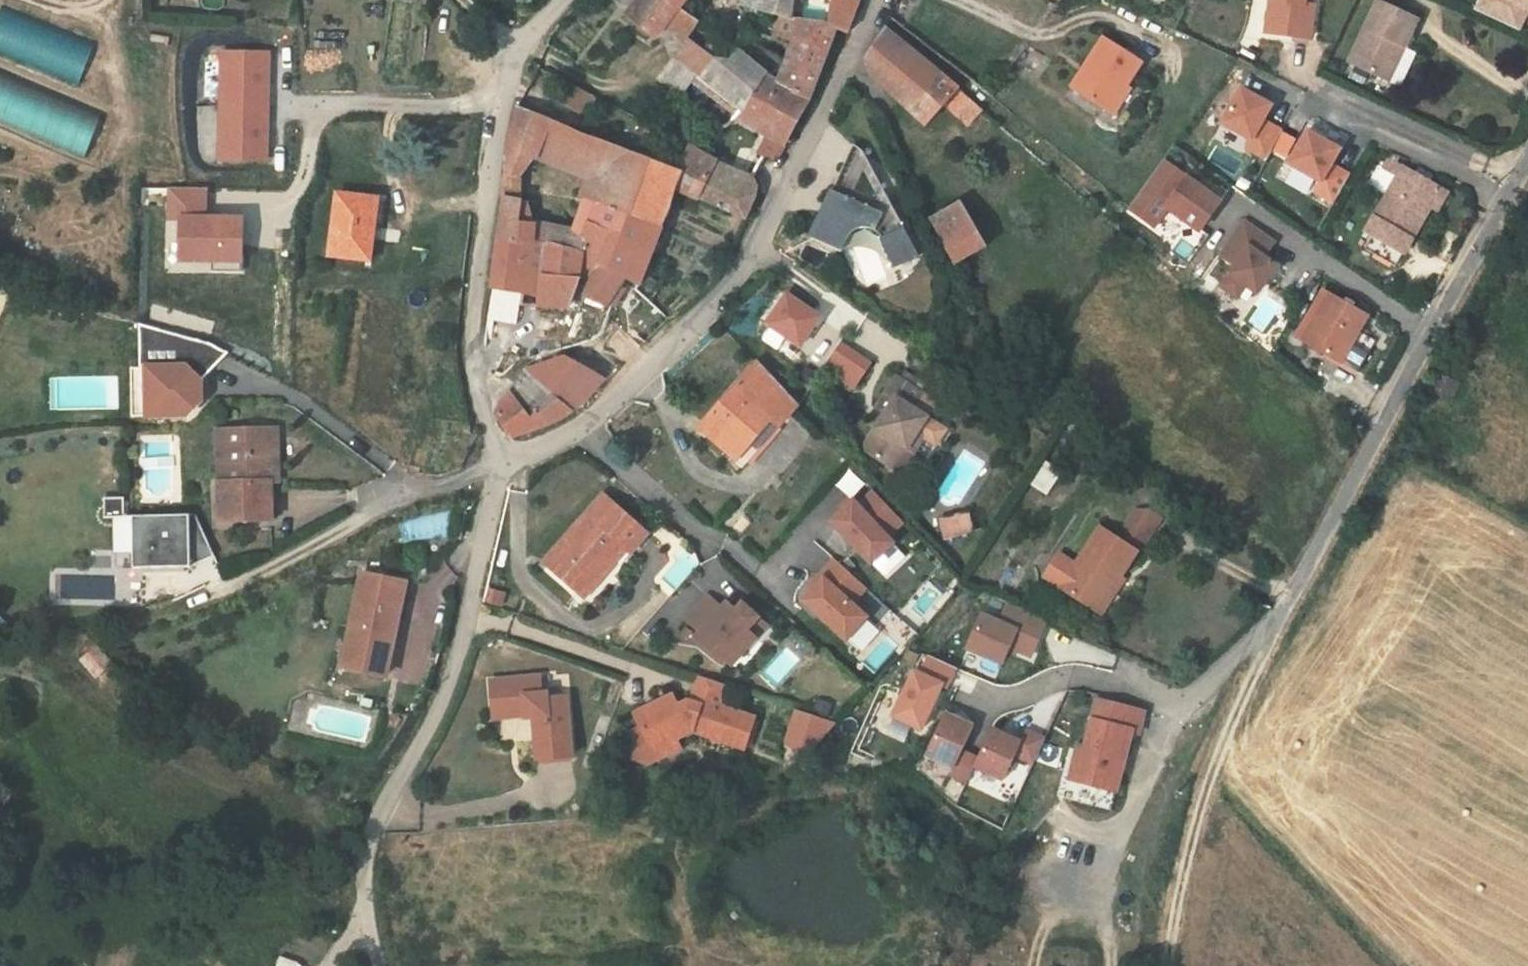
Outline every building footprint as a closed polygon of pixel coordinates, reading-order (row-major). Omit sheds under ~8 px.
[(634,8),(640,0),(624,0),(634,8)] [(639,17),(658,30),(661,26),(663,28),(664,27),(688,40),(700,22),(681,9),(689,0),(640,0),(634,8),(629,14),(639,17)] [(750,7),(782,16),(778,35),(794,40),(788,63),(779,82),(809,101),(837,30),(827,27),(793,17),(796,0),(753,0),(750,7)] [(827,27),(837,30),(849,33),(860,3),(848,0),(830,0),(827,27)] [(1267,33),(1308,39),(1313,6),(1309,5),(1310,0),(1272,0),(1267,33)] [(1474,10),(1502,23),(1513,3),(1527,11),(1527,0),(1479,0),(1474,10)] [(1350,63),(1401,87),(1417,53),(1404,48),(1417,19),(1378,1),(1350,63)] [(91,43),(2,8),(0,14),(0,52),(76,82),(91,43)] [(658,30),(639,17),(635,31),(647,40),(658,30)] [(866,55),(866,66),(870,75),(925,126),(943,106),(968,127),(983,110),(902,41),(883,29),(866,55)] [(1071,87),(1090,99),(1122,50),(1103,38),(1071,87)] [(693,42),(682,57),(701,70),(703,71),(714,58),(693,42)] [(714,58),(703,71),(701,70),(681,97),(726,128),(737,118),(743,113),(752,99),(766,106),(754,128),(767,135),(784,145),(809,101),(779,82),(768,74),(738,50),(730,60),(714,58)] [(1141,62),(1122,50),(1090,99),(1109,112),(1125,86),(1141,62)] [(265,161),(267,54),(221,53),(219,160),(265,161)] [(701,70),(682,57),(662,84),(681,97),(701,70)] [(100,115),(0,73),(0,120),(83,155),(100,115)] [(589,93),(566,82),(556,101),(579,112),(589,93)] [(1130,89),(1125,86),(1109,112),(1113,115),(1130,89)] [(1221,125),(1251,142),(1263,122),(1272,107),(1241,89),(1221,125)] [(743,113),(737,118),(754,128),(766,106),(752,99),(743,113)] [(507,157),(506,176),(520,179),(534,159),(537,160),(540,153),(552,121),(518,107),(507,157)] [(603,140),(552,121),(540,153),(593,172),(585,195),(606,202),(618,166),(596,157),(603,140)] [(1263,122),(1251,142),(1247,150),(1266,161),(1282,133),(1263,122)] [(1290,163),(1322,182),(1333,164),(1341,149),(1308,130),(1290,163)] [(784,145),(767,135),(758,154),(765,157),(778,156),(784,145)] [(679,170),(603,140),(596,157),(618,166),(606,202),(585,195),(584,197),(594,201),(587,222),(589,223),(586,234),(518,221),(521,200),(504,197),(499,241),(520,242),(543,244),(598,265),(625,278),(638,285),(675,190),(682,171),(679,170)] [(854,145),(843,167),(881,184),(863,152),(860,149),(854,145)] [(679,170),(682,171),(675,190),(746,220),(758,190),(758,188),(753,175),(741,175),(739,186),(713,171),(718,162),(689,146),(679,170)] [(1163,161),(1129,207),(1154,225),(1167,206),(1200,230),(1220,202),(1163,161)] [(741,175),(718,162),(713,171),(739,186),(741,175)] [(1333,164),(1322,182),(1316,192),(1335,203),(1351,175),(1333,164)] [(1418,165),(1413,174),(1429,183),(1434,174),(1418,165)] [(881,184),(843,167),(832,192),(836,193),(834,193),(832,194),(831,195),(830,196),(829,197),(829,199),(829,201),(829,202),(829,203),(829,205),(830,206),(831,207),(832,208),(832,209),(829,215),(823,212),(811,238),(842,251),(848,237),(850,234),(852,232),(855,230),(859,229),(863,228),(867,228),(870,228),(874,230),(877,232),(880,235),(882,238),(892,267),(920,257),(881,184)] [(1430,206),(1440,189),(1429,183),(1413,174),(1402,168),(1366,231),(1373,235),(1365,249),(1395,266),(1430,206)] [(521,200),(520,179),(506,176),(505,188),(504,197),(521,200)] [(241,220),(203,219),(204,188),(169,188),(169,219),(180,219),(179,257),(211,257),(211,271),(240,272),(241,220)] [(1447,193),(1440,189),(1430,206),(1438,210),(1447,193)] [(386,200),(337,194),(330,256),(371,261),(375,224),(383,225),(386,200)] [(987,246),(961,201),(930,219),(954,264),(987,246)] [(1164,212),(1152,230),(1189,254),(1201,236),(1164,212)] [(1258,293),(1277,265),(1265,256),(1276,240),(1244,218),(1219,254),(1236,265),(1221,285),(1238,297),(1246,285),(1258,293)] [(520,242),(499,241),(491,295),(505,299),(504,303),(522,305),(524,292),(514,290),(517,263),(520,242)] [(543,244),(520,242),(517,263),(541,266),(543,244)] [(598,265),(543,244),(541,266),(537,307),(541,308),(541,305),(568,308),(578,282),(580,272),(592,277),(598,265)] [(592,277),(584,296),(607,305),(608,304),(619,287),(625,278),(598,265),(592,277)] [(619,287),(608,304),(613,307),(624,290),(619,287)] [(1298,337),(1304,340),(1330,296),(1323,292),(1298,337)] [(806,347),(825,317),(788,293),(768,323),(806,347)] [(1358,331),(1367,317),(1330,296),(1304,340),(1358,372),(1376,341),(1358,331)] [(600,335),(606,348),(611,347),(615,348),(618,350),(630,337),(609,318),(600,335)] [(146,326),(146,367),(185,364),(202,381),(229,353),(209,344),(146,326)] [(568,359),(566,357),(523,372),(496,414),(512,437),(559,420),(572,412),(587,397),(604,380),(606,383),(640,346),(630,337),(618,350),(615,348),(611,347),(606,348),(581,354),(579,365),(577,364),(578,360),(574,357),(569,357),(568,359)] [(747,464),(796,407),(756,363),(702,425),(747,464)] [(185,364),(146,367),(148,417),(188,416),(202,401),(202,381),(185,364)] [(148,417),(146,367),(131,367),(132,417),(148,417)] [(1460,383),(1439,373),(1430,390),(1451,401),(1460,383)] [(895,469),(918,432),(924,436),(934,421),(912,407),(921,392),(896,377),(877,406),(883,410),(887,412),(876,430),(867,444),(868,451),(895,469)] [(943,406),(921,392),(912,407),(934,421),(943,406)] [(883,410),(872,428),(876,430),(887,412),(883,410)] [(946,429),(934,421),(924,436),(937,444),(946,429)] [(271,483),(271,470),(278,470),(277,429),(231,430),(233,483),(271,483)] [(220,483),(233,483),(231,430),(218,431),(220,483)] [(901,472),(924,436),(918,432),(895,469),(901,472)] [(1056,471),(1047,465),(1041,475),(1049,481),(1056,471)] [(1049,481),(1041,475),(1035,485),(1043,490),(1049,481)] [(271,483),(233,483),(220,483),(221,521),(272,519),(271,483)] [(831,522),(871,564),(893,543),(887,537),(902,522),(873,491),(857,506),(852,501),(831,522)] [(105,495),(105,514),(125,514),(125,495),(105,495)] [(602,564),(609,569),(627,549),(631,553),(648,534),(604,495),(545,562),(578,592),(602,564)] [(637,502),(627,513),(637,521),(647,510),(637,502)] [(1116,538),(1137,551),(1156,520),(1137,508),(1116,538)] [(188,513),(132,513),(133,565),(190,565),(188,513)] [(196,513),(188,513),(190,565),(214,555),(196,513)] [(968,514),(957,517),(958,523),(942,527),(945,538),(972,531),(968,514)] [(957,517),(941,521),(942,527),(958,523),(957,517)] [(1116,538),(1100,527),(1076,564),(1061,587),(1098,611),(1137,551),(1116,538)] [(1045,577),(1061,587),(1076,564),(1060,554),(1045,577)] [(804,602),(847,640),(867,618),(851,604),(866,588),(834,560),(819,577),(823,580),(814,590),(804,602)] [(584,597),(609,569),(602,564),(578,592),(584,597)] [(386,676),(406,582),(363,574),(343,668),(386,676)] [(815,581),(810,587),(814,590),(823,580),(819,577),(815,581)] [(686,620),(697,630),(718,606),(707,596),(686,620)] [(726,603),(722,609),(730,617),(735,611),(726,603)] [(1007,603),(999,623),(1016,630),(1009,647),(1031,656),(1046,619),(1007,603)] [(697,630),(700,632),(695,638),(720,661),(723,658),(731,665),(755,639),(746,631),(757,618),(742,604),(735,611),(730,617),(722,609),(718,606),(697,630)] [(981,615),(967,649),(1002,664),(1009,647),(1016,630),(999,623),(981,615)] [(766,626),(757,618),(746,631),(755,639),(766,626)] [(98,644),(84,656),(100,675),(114,663),(98,644)] [(943,684),(942,685),(948,688),(956,668),(929,656),(921,674),(943,684)] [(914,671),(893,717),(922,730),(942,685),(943,684),(921,674),(914,671)] [(526,715),(534,714),(537,759),(573,756),(567,696),(547,698),(547,693),(542,693),(540,676),(491,680),(493,710),(526,707),(526,715)] [(672,696),(634,714),(641,729),(653,750),(675,740),(692,731),(745,749),(755,718),(719,706),(726,686),(699,677),(690,702),(688,701),(678,706),(672,696)] [(811,713),(827,718),(832,704),(816,698),(811,713)] [(1144,711),(1098,699),(1085,750),(1077,778),(1077,781),(1117,791),(1132,731),(1138,732),(1144,711)] [(526,707),(493,710),(494,717),(526,715),(526,707)] [(963,750),(973,727),(945,714),(926,755),(954,768),(963,750)] [(808,717),(784,744),(804,761),(835,726),(808,717)] [(653,750),(641,729),(630,733),(624,757),(647,764),(653,750)] [(979,757),(975,766),(1005,780),(1016,755),(1021,743),(992,729),(979,757)] [(1026,731),(1021,743),(1016,755),(1034,763),(1045,739),(1026,731)] [(653,750),(647,764),(679,749),(675,740),(653,750)] [(799,767),(804,761),(784,744),(780,749),(799,767)] [(1070,777),(1077,778),(1085,750),(1077,748),(1070,777)] [(963,750),(954,768),(949,777),(967,785),(975,766),(979,757),(963,750)]
